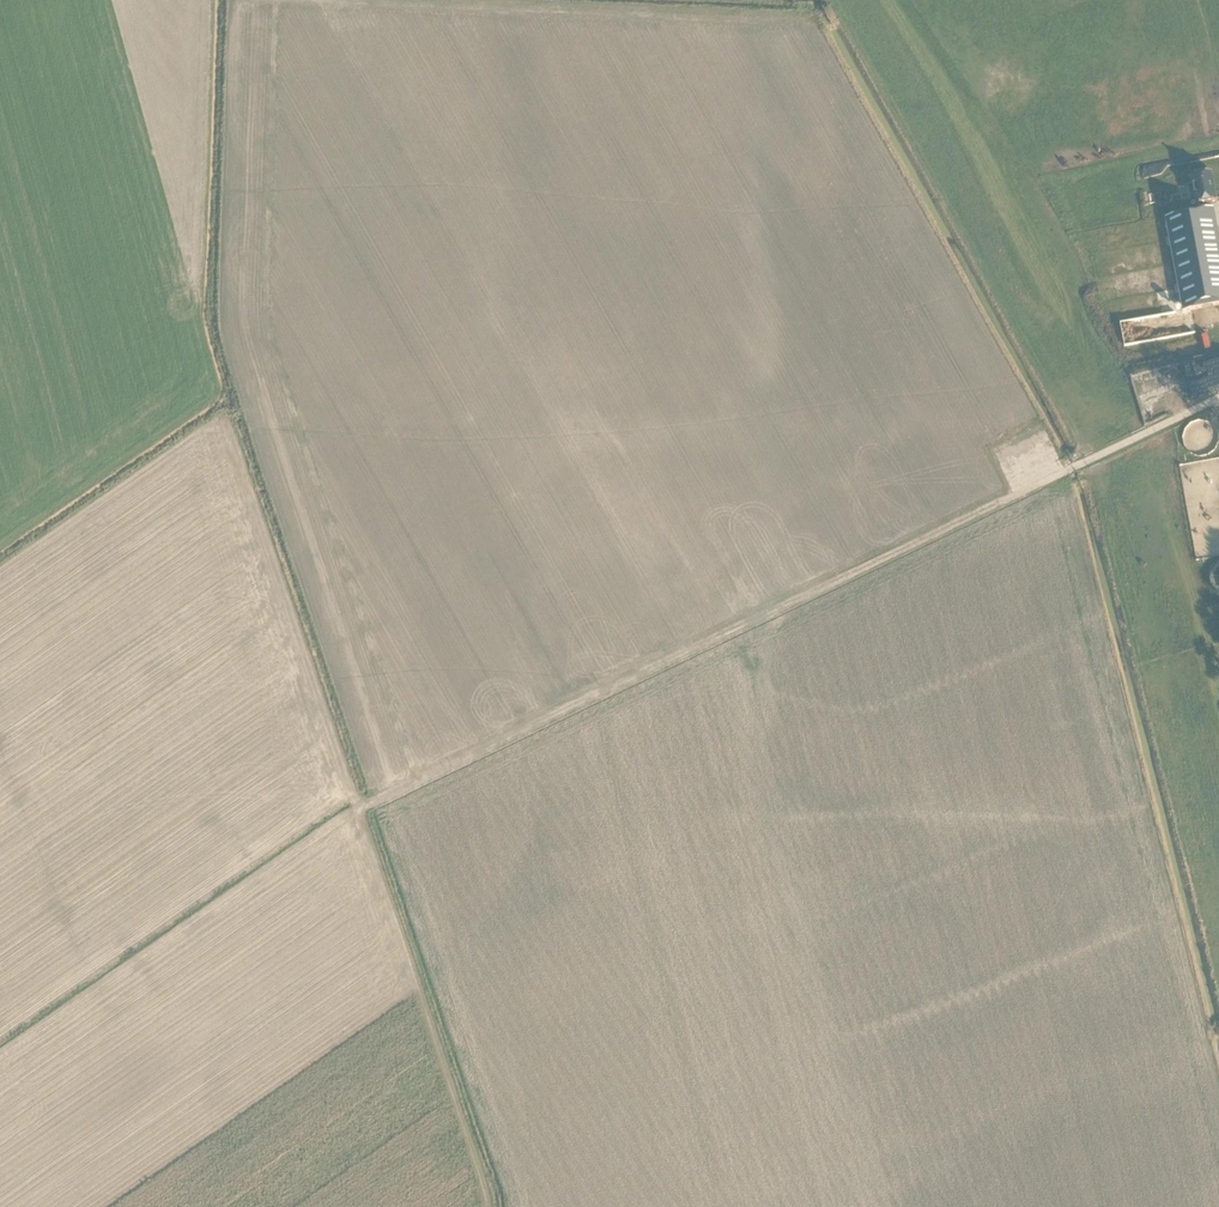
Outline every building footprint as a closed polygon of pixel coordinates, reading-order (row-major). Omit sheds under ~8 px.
[(1176,225),(1201,318),(1218,313),(1218,180),(1218,177),(1197,182),(1200,192),(1196,193),(1199,203),(1202,202),(1205,211),(1206,211),(1208,217),(1203,218),(1176,225)]
